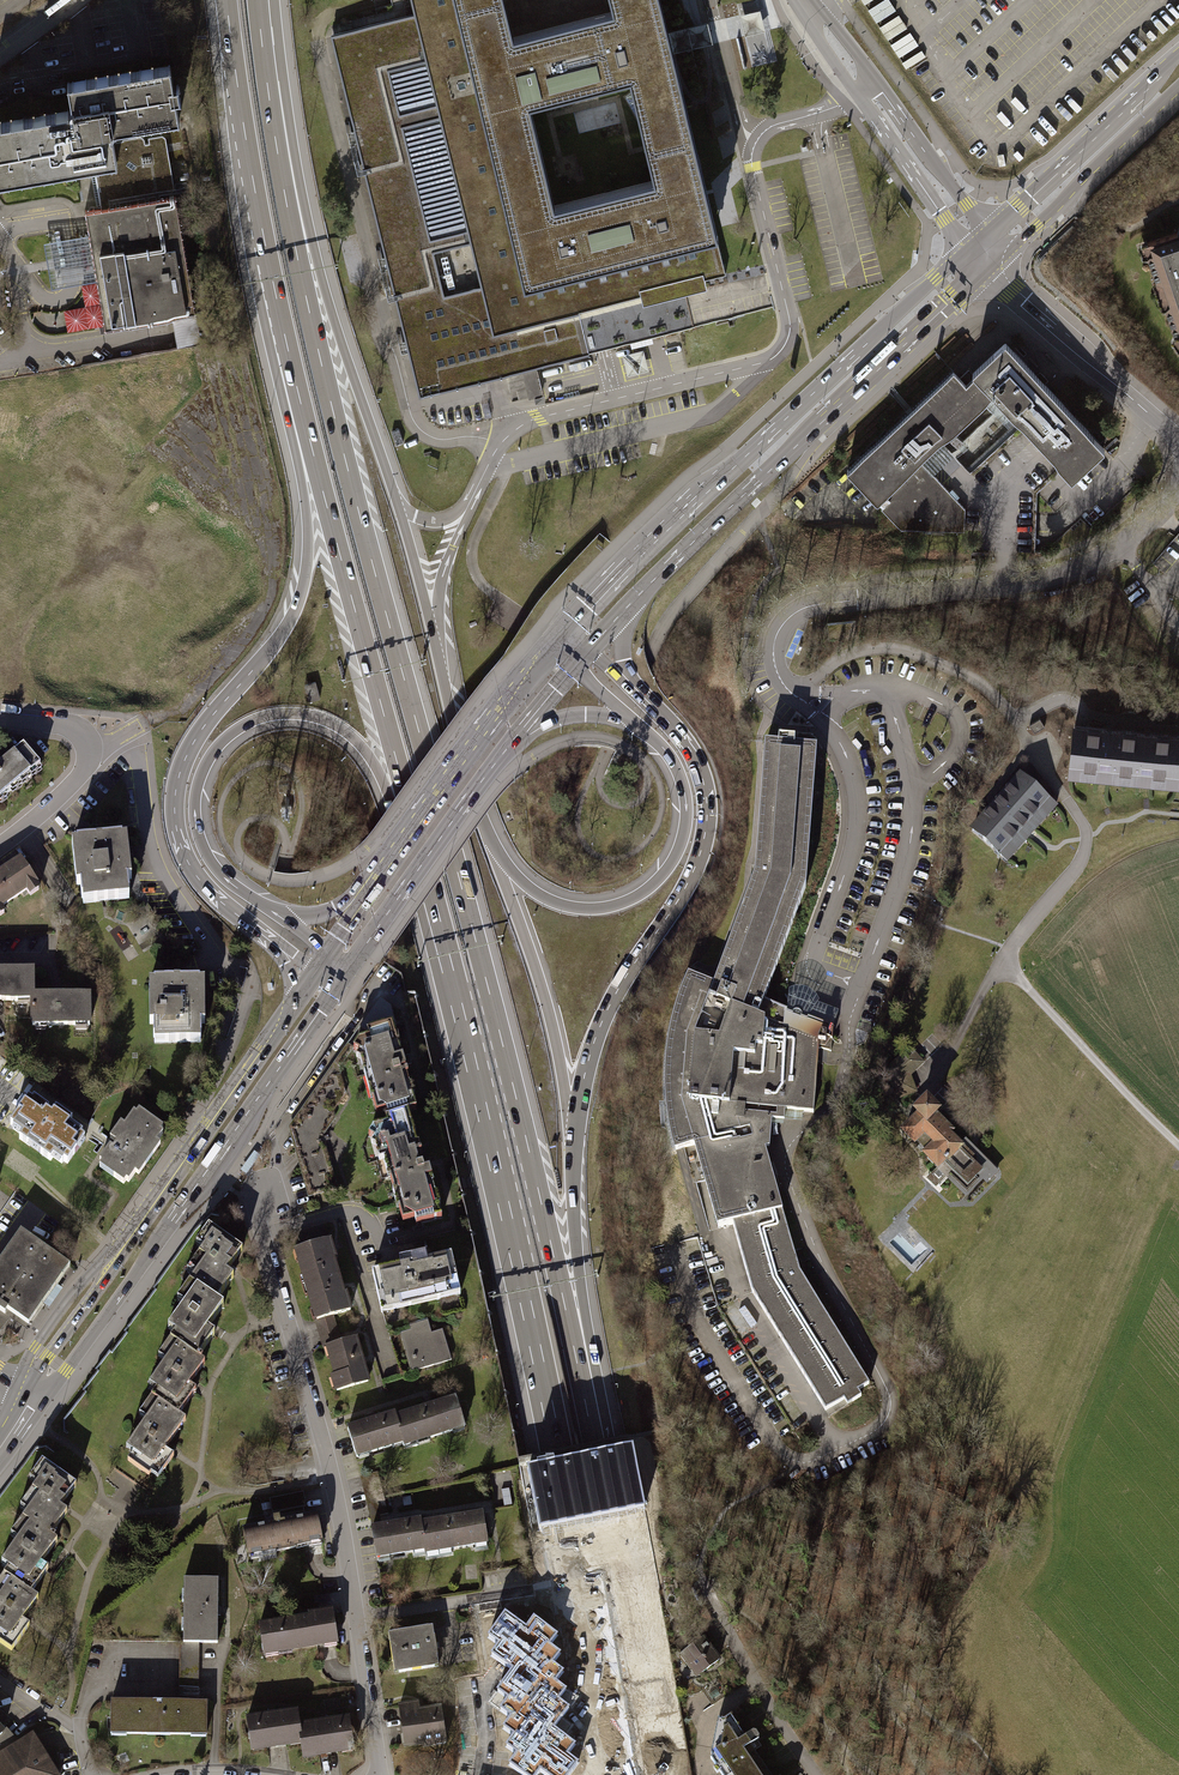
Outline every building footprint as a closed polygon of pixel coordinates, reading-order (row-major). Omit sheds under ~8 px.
[(414,14),(331,35),(383,244),(382,245),(419,396),(589,354),(589,352),(736,316),(726,274),(716,234),(718,234),(673,53),(671,43),(668,32),(660,0),(615,0),(617,9),(517,33),(509,0),(411,0),(414,14)] [(725,19),(728,29),(731,40),(765,32),(762,20),(760,10),(725,19)] [(707,23),(668,32),(671,43),(673,53),(676,53),(704,46),(712,44),(710,33),(707,23)] [(0,125),(0,181),(72,167),(85,231),(41,239),(47,286),(94,279),(102,327),(194,312),(161,132),(110,140),(109,129),(177,118),(167,64),(65,81),(69,114),(0,125)] [(1146,248),(1176,337),(1178,335),(1178,239),(1146,248)] [(1105,452),(1005,344),(963,382),(953,373),(847,472),(903,529),(965,531),(966,508),(922,464),(944,443),(973,474),(1023,430),(1075,482),(1105,452)] [(399,429),(392,432),(397,444),(404,442),(399,429)] [(1044,726),(1039,719),(1029,725),(1034,733),(1044,726)] [(1111,771),(1124,773),(1128,731),(1075,726),(1071,768),(1095,770),(1094,777),(1110,779),(1111,771)] [(1178,778),(1178,762),(1178,736),(1128,731),(1124,773),(1137,774),(1136,781),(1152,783),(1152,775),(1178,778)] [(0,761),(0,811),(50,771),(25,741),(0,761)] [(814,1116),(819,1052),(828,1053),(831,1032),(761,1007),(806,892),(815,752),(762,748),(753,881),(711,990),(681,979),(674,997),(669,1011),(665,1027),(659,1052),(657,1075),(659,1100),(665,1126),(673,1153),(695,1147),(719,1233),(734,1229),(752,1292),(826,1415),(869,1389),(800,1274),(764,1148),(766,1149),(769,1121),(782,1122),(782,1113),(814,1116)] [(972,830),(1002,856),(1020,835),(1026,840),(1036,828),(1031,823),(1049,802),(1020,776),(972,830)] [(132,842),(75,846),(80,907),(137,903),(132,842)] [(0,873),(0,913),(39,884),(21,859),(0,873)] [(0,975),(0,1008),(32,1007),(32,1031),(87,1030),(87,998),(64,998),(38,999),(38,974),(5,975),(0,975)] [(210,989),(154,988),(154,1045),(210,1046),(210,989)] [(418,1230),(447,1222),(436,1183),(426,1146),(421,1147),(411,1113),(420,1110),(410,1072),(398,1030),(369,1038),(370,1043),(357,1046),(376,1116),(389,1112),(392,1125),(376,1130),(402,1226),(416,1222),(418,1230)] [(886,1070),(898,1098),(916,1091),(910,1075),(923,1062),(909,1048),(886,1070)] [(290,1130),(309,1201),(335,1192),(321,1140),(350,1097),(339,1061),(290,1130)] [(32,1100),(10,1132),(67,1170),(88,1138),(32,1100)] [(987,1182),(996,1172),(974,1150),(968,1157),(966,1155),(968,1153),(963,1147),(961,1150),(959,1149),(960,1148),(947,1135),(950,1132),(933,1116),(936,1113),(927,1103),(917,1113),(920,1116),(904,1132),(915,1142),(916,1141),(928,1152),(925,1155),(938,1167),(941,1164),(951,1174),(948,1177),(966,1195),(983,1178),(987,1182)] [(139,1113),(98,1167),(129,1190),(169,1135),(139,1113)] [(188,1307),(171,1330),(177,1334),(161,1357),(168,1363),(151,1387),(157,1391),(140,1415),(147,1420),(127,1448),(134,1454),(128,1462),(156,1482),(173,1457),(165,1450),(186,1421),(179,1416),(197,1392),(190,1387),(206,1365),(199,1360),(217,1335),(210,1331),(227,1308),(218,1302),(234,1279),(227,1274),(244,1251),(210,1227),(197,1244),(205,1249),(188,1272),(197,1278),(180,1301),(188,1307)] [(1,1333),(11,1319),(28,1331),(73,1267),(23,1232),(0,1264),(0,1333),(1,1333)] [(298,1253),(319,1323),(354,1312),(332,1243),(298,1253)] [(373,1276),(381,1314),(460,1296),(452,1258),(430,1263),(428,1256),(401,1263),(402,1269),(373,1276)] [(401,1335),(413,1375),(451,1363),(441,1332),(431,1335),(427,1322),(410,1328),(411,1332),(401,1335)] [(342,1395),(372,1386),(357,1340),(328,1349),(342,1395)] [(467,1430),(457,1400),(396,1420),(405,1446),(407,1450),(467,1430)] [(349,1432),(359,1462),(405,1446),(396,1420),(395,1416),(349,1432)] [(528,1466),(540,1528),(552,1526),(637,1509),(645,1507),(633,1446),(528,1466)] [(50,1537),(51,1535),(67,1512),(60,1507),(76,1485),(42,1461),(29,1478),(36,1483),(20,1506),(27,1511),(23,1518),(50,1537)] [(305,1493),(271,1500),(275,1514),(308,1507),(305,1493)] [(490,1546),(485,1515),(422,1526),(427,1553),(428,1558),(490,1546)] [(50,1537),(23,1518),(11,1535),(18,1540),(1,1563),(9,1568),(4,1574),(31,1593),(49,1569),(41,1564),(57,1541),(54,1539),(55,1538),(51,1535),(50,1537)] [(244,1532),(249,1560),(326,1546),(321,1519),(244,1532)] [(373,1531),(379,1562),(427,1553),(422,1526),(421,1522),(373,1531)] [(4,1574),(0,1580),(0,1643),(11,1651),(29,1625),(22,1620),(38,1598),(31,1593),(4,1574)] [(221,1644),(221,1582),(186,1583),(187,1644),(221,1644)] [(544,1774),(570,1774),(580,1762),(569,1754),(576,1744),(565,1736),(562,1734),(554,1728),(559,1721),(569,1706),(564,1703),(560,1700),(564,1696),(567,1689),(557,1681),(565,1670),(554,1663),(561,1653),(551,1645),(559,1634),(534,1617),(526,1628),(505,1614),(489,1638),(498,1644),(490,1656),(510,1671),(495,1692),(506,1700),(498,1710),(510,1718),(502,1729),(512,1736),(504,1747),(515,1754),(507,1765),(522,1774),(538,1774),(540,1772),(544,1774)] [(260,1631),(265,1659),(342,1646),(337,1618),(260,1631)] [(389,1635),(397,1677),(444,1669),(436,1627),(389,1635)] [(678,1659),(694,1682),(717,1665),(700,1643),(678,1659)] [(211,1738),(211,1703),(114,1703),(114,1738),(211,1738)] [(398,1709),(404,1750),(449,1744),(444,1710),(421,1713),(421,1706),(398,1709)] [(299,1712),(250,1720),(255,1755),(305,1747),(302,1728),(299,1712)] [(732,1715),(725,1720),(720,1719),(713,1756),(725,1774),(772,1774),(732,1715)] [(354,1720),(302,1728),(305,1747),(307,1763),(360,1755),(354,1720)] [(32,1736),(18,1745),(6,1730),(2,1734),(0,1736),(0,1774),(56,1774),(32,1736)]
